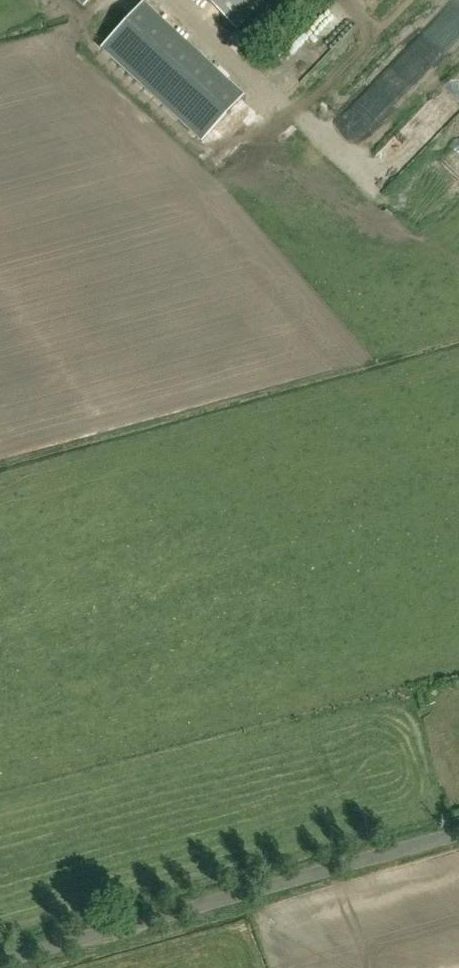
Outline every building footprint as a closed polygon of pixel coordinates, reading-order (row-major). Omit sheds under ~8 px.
[(236,30),(264,0),(205,0),(236,30)] [(242,99),(141,6),(102,48),(203,141),(242,99)]
